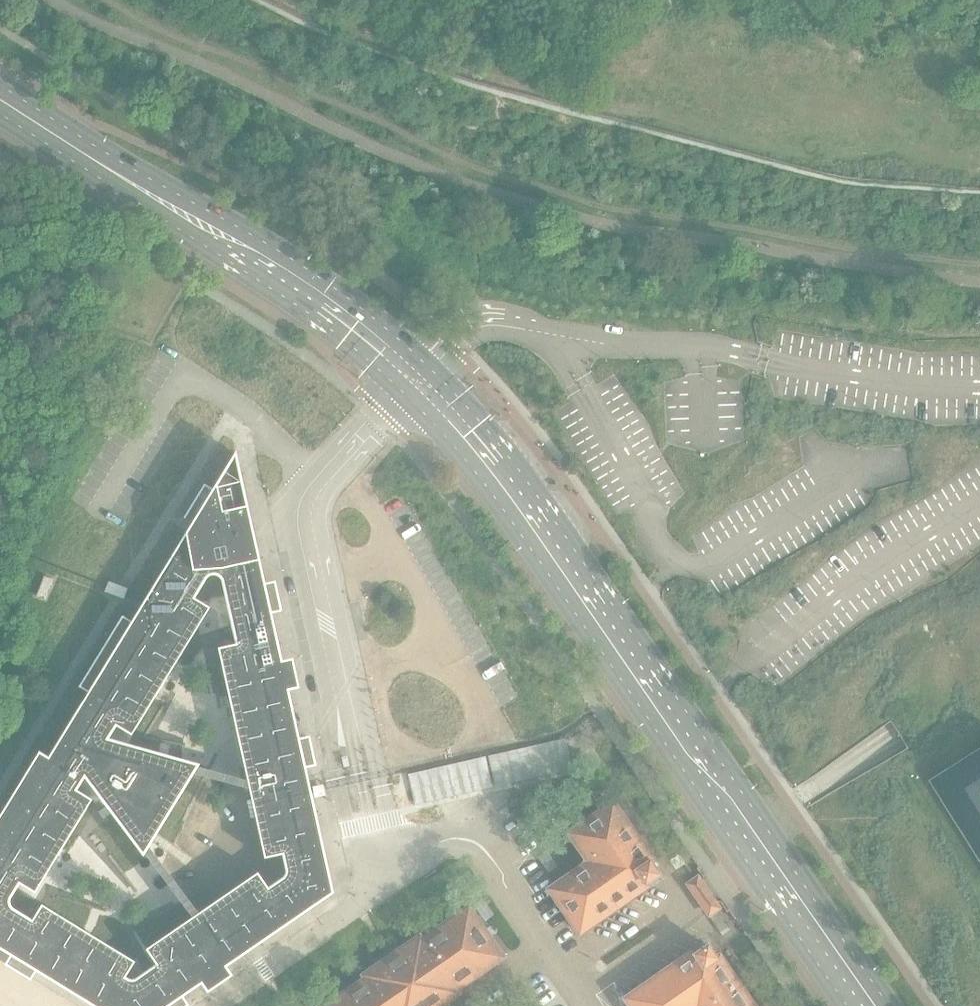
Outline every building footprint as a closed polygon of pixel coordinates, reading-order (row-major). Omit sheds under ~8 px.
[(93,1005),(167,1005),(331,893),(309,791),(235,455),(49,760),(0,839),(0,948),(93,1005)] [(654,863),(612,803),(569,834),(585,858),(584,865),(549,889),(579,933),(646,886),(662,875),(654,863)] [(468,908),(421,941),(419,937),(364,975),(367,979),(326,1005),(439,1005),(458,993),(456,989),(502,957),(468,908)] [(720,959),(719,960),(717,958),(715,959),(706,947),(698,952),(697,951),(694,953),(693,951),(626,999),(630,1005),(753,1005),(720,959)]
